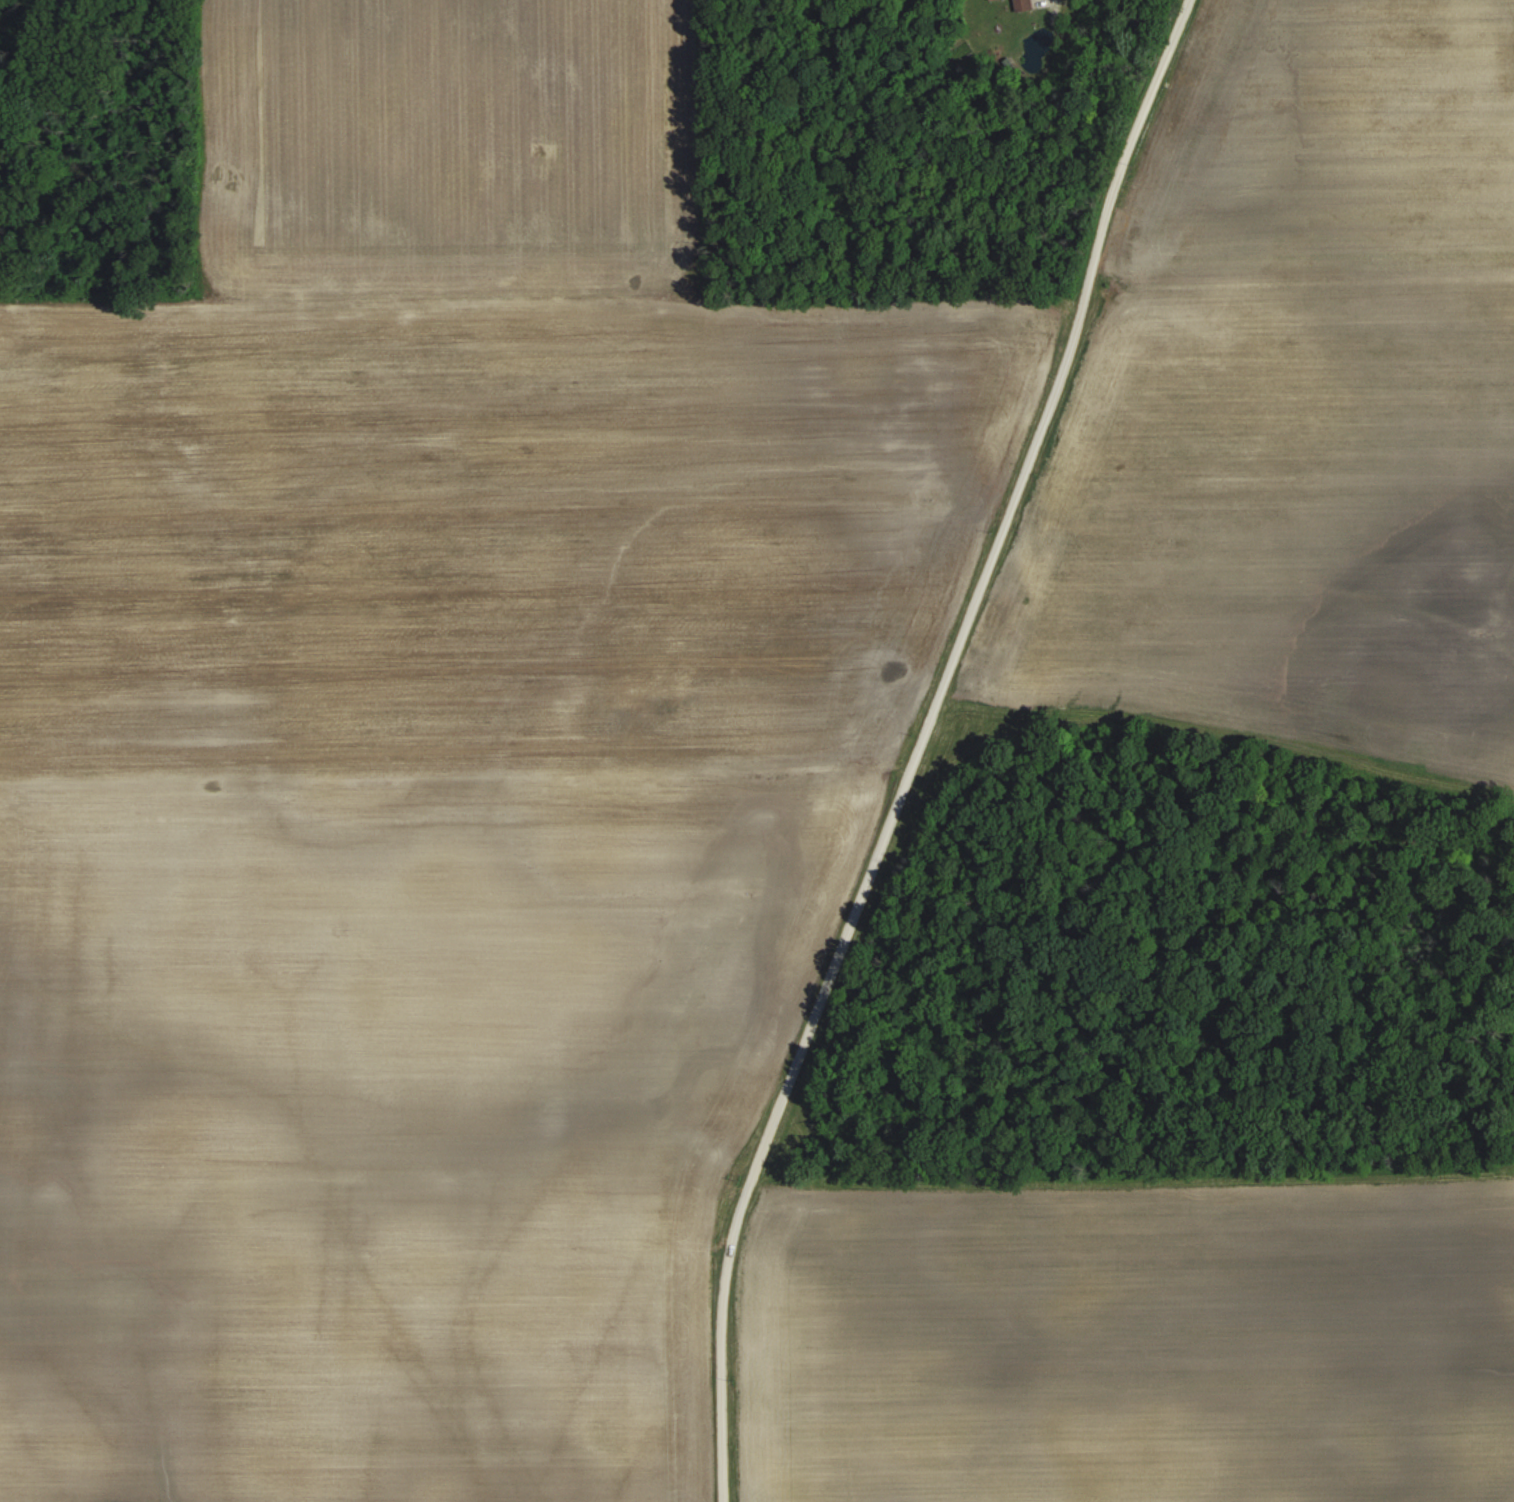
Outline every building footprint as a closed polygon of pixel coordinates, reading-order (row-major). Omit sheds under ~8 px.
[(1014,10),(1031,8),(1030,0),(1012,0),(1014,10)]
